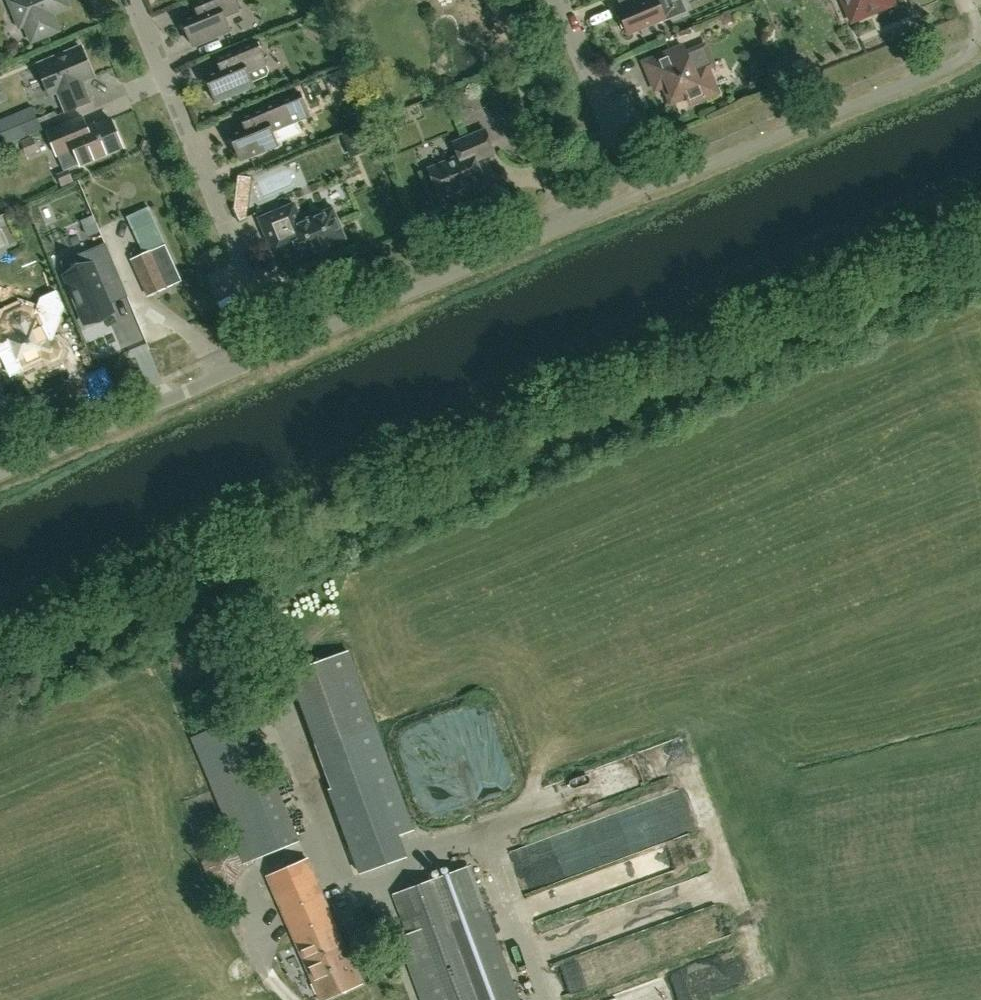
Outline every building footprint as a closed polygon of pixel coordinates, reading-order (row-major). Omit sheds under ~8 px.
[(50,13),(68,6),(65,0),(8,0),(8,1),(9,1),(20,26),(25,24),(32,40),(57,30),(50,13)] [(193,46),(230,30),(225,16),(238,10),(234,0),(200,0),(193,3),(198,14),(182,21),(183,23),(179,28),(188,35),(193,46)] [(617,9),(627,34),(664,19),(657,0),(639,0),(617,9)] [(852,19),(891,3),(890,0),(844,0),(852,19)] [(202,83),(211,90),(216,101),(252,86),(251,83),(267,76),(269,71),(256,42),(217,58),(221,70),(205,76),(206,78),(202,83)] [(37,64),(49,95),(57,91),(65,111),(90,101),(89,99),(88,100),(84,91),(85,91),(84,89),(82,90),(79,82),(93,77),(81,46),(37,64)] [(696,49),(685,53),(682,46),(643,62),(644,65),(646,64),(650,74),(649,75),(652,82),(658,79),(661,86),(663,85),(670,102),(687,95),(690,104),(717,92),(706,65),(701,68),(693,51),(696,50),(696,49)] [(329,74),(334,86),(352,79),(346,66),(329,74)] [(300,92),(272,104),(241,117),(246,128),(230,135),(230,137),(226,142),(236,149),(240,160),(277,145),(271,130),(309,115),(300,92)] [(47,131),(57,154),(73,147),(80,163),(122,146),(111,119),(87,129),(82,116),(47,131)] [(5,145),(22,138),(17,126),(1,133),(5,145)] [(453,142),(456,150),(458,156),(428,169),(441,199),(460,190),(459,189),(466,186),(467,187),(484,180),(476,161),(495,153),(484,129),(453,142)] [(266,196),(267,200),(358,166),(347,139),(257,173),(257,174),(235,182),(249,217),(253,215),(248,203),(266,196)] [(539,185),(550,183),(545,163),(535,165),(539,185)] [(279,238),(284,251),(293,247),(298,258),(315,251),(316,252),(328,247),(328,246),(346,239),(333,207),(301,221),(294,203),(258,218),(268,242),(279,238)] [(99,230),(93,215),(81,220),(87,235),(99,230)] [(0,221),(0,259),(22,251),(11,217),(0,221)] [(180,281),(160,238),(139,247),(127,220),(105,230),(127,278),(133,275),(143,298),(180,281)] [(105,243),(86,251),(92,264),(66,275),(65,275),(85,323),(113,311),(110,304),(101,284),(119,276),(105,243)] [(7,360),(12,372),(42,358),(50,361),(58,357),(61,349),(57,341),(35,333),(41,319),(34,317),(31,312),(22,309),(9,315),(5,325),(7,329),(0,333),(0,363),(7,360)] [(212,726),(203,691),(184,697),(193,731),(212,726)] [(190,738),(212,788),(244,863),(295,841),(286,820),(288,819),(265,765),(253,770),(232,720),(190,738)] [(360,874),(402,858),(372,774),(329,789),(360,874)] [(230,882),(243,866),(230,844),(213,845),(202,860),(210,881),(230,882)] [(307,857),(267,875),(321,999),(361,982),(307,857)] [(469,866),(394,894),(409,934),(400,938),(423,999),(519,999),(469,866)]
